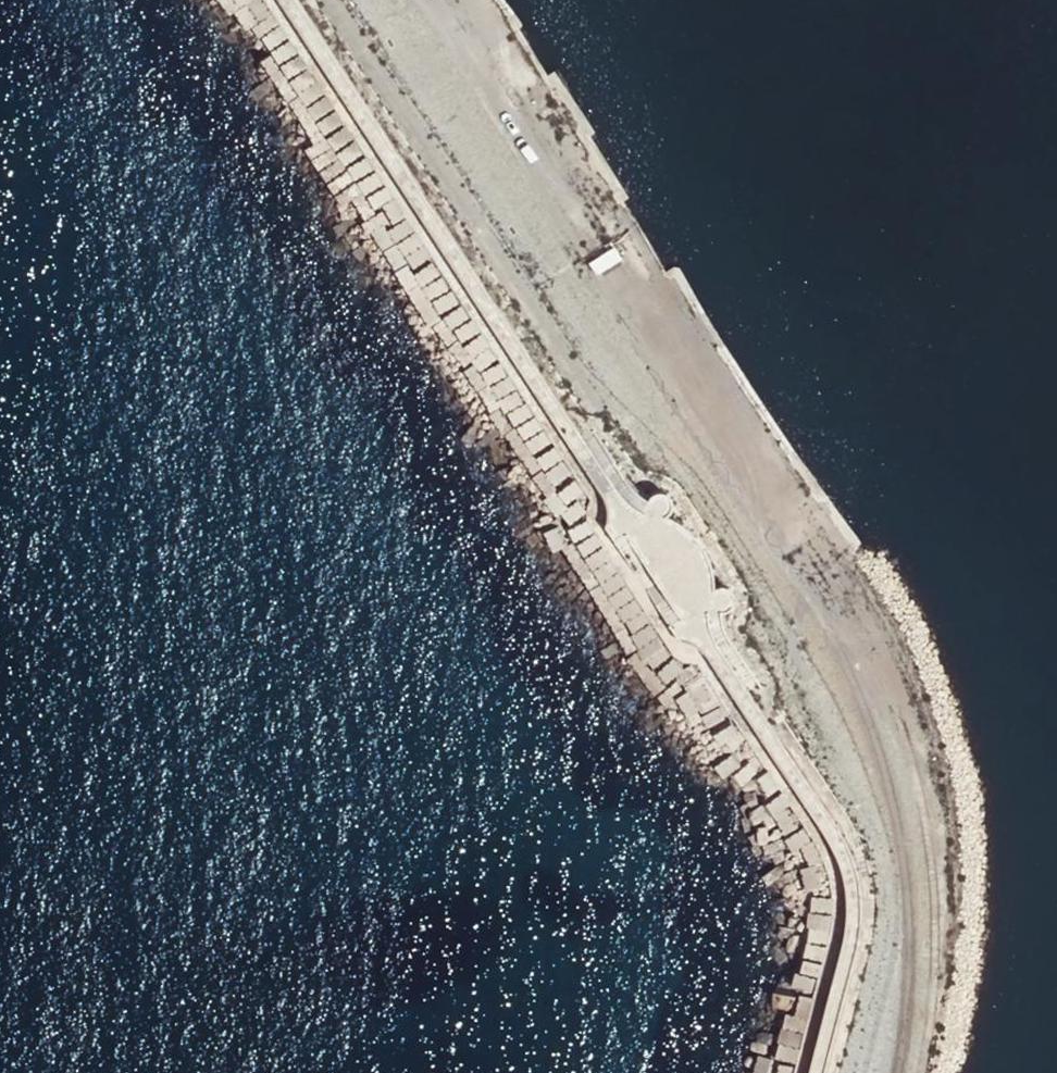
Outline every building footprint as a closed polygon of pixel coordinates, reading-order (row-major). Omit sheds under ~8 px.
[(590,478),(603,469),(585,442),(544,381),(296,0),(277,0),(590,478)] [(730,664),(741,657),(732,641),(720,648),(730,664)] [(858,944),(861,926),(858,875),(847,843),(828,811),(749,691),(730,664),(717,672),(813,817),(832,848),(841,877),(845,921),(842,940),(809,1072),(826,1072),(858,944)] [(704,710),(717,701),(704,680),(692,689),(704,710)]
